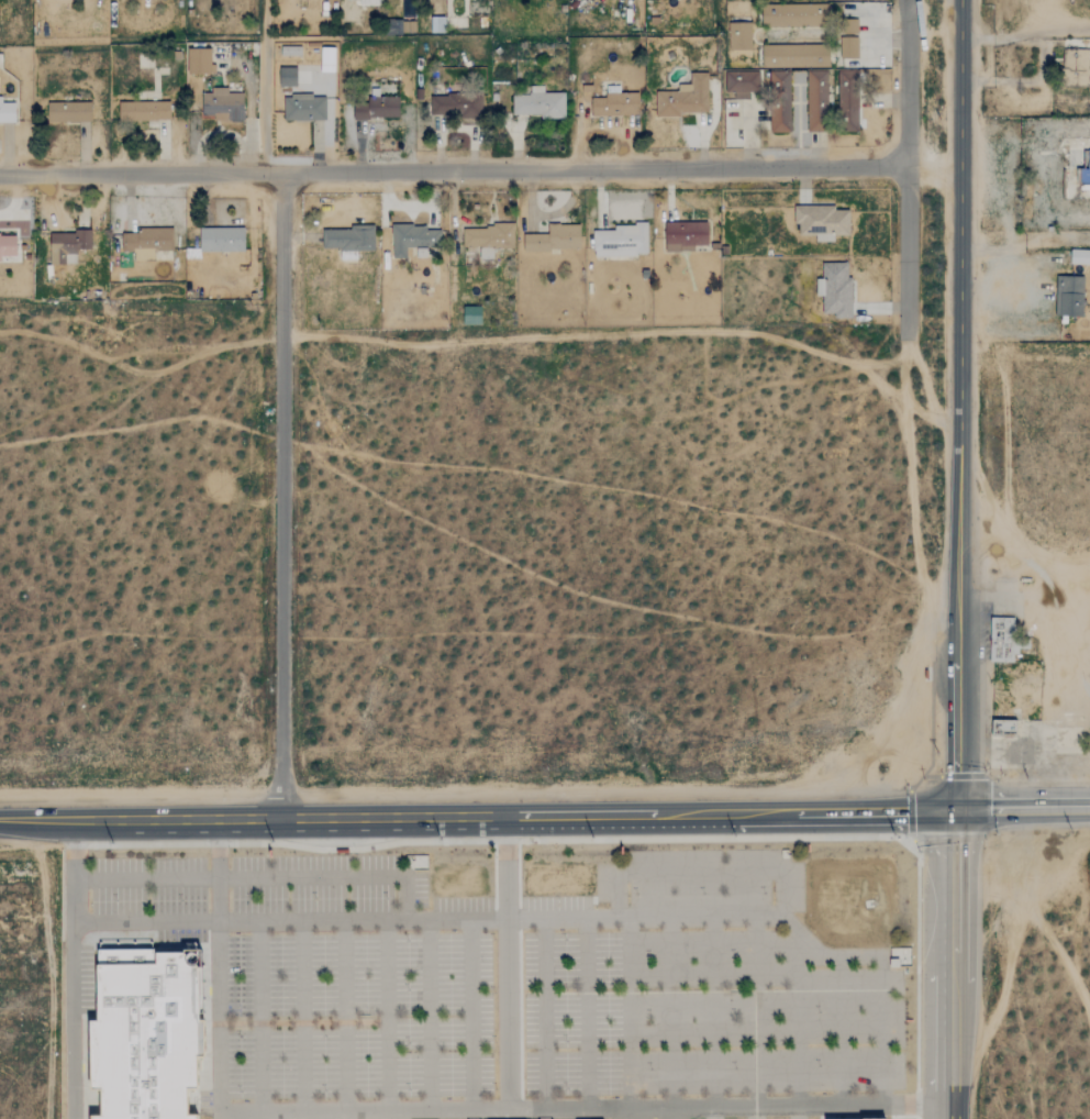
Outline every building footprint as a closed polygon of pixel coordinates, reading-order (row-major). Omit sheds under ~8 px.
[(764,28),(830,26),(829,4),(763,6),(764,28)] [(445,33),(444,15),(430,16),(430,33),(445,33)] [(752,51),(751,23),(730,24),(730,51),(752,51)] [(858,59),(858,38),(841,38),(841,59),(858,59)] [(830,46),(762,46),(762,68),(830,68),(830,46)] [(334,48),(320,47),(320,73),(333,73),(334,48)] [(211,75),(210,49),(187,49),(187,75),(211,75)] [(1065,51),(1065,81),(1077,81),(1076,87),(1088,87),(1088,78),(1089,78),(1089,69),(1089,51),(1065,51)] [(297,68),(279,68),(279,86),(296,87),(297,68)] [(759,71),(724,71),(724,99),(748,99),(748,91),(759,91),(759,71)] [(790,93),(790,72),(769,71),(769,93),(790,93)] [(858,71),(838,71),(839,120),(859,119),(858,71)] [(808,133),(828,132),(827,72),(807,72),(808,133)] [(679,110),(708,109),(708,73),(689,73),(690,85),(678,85),(678,91),(655,91),(656,115),(679,114),(679,110)] [(592,101),(592,81),(574,81),(575,101),(592,101)] [(565,93),(543,93),(543,86),(530,86),(530,95),(512,95),(511,117),(564,117),(565,93)] [(638,92),(619,93),(619,86),(604,87),(605,98),(590,98),(591,117),(639,115),(638,92)] [(243,120),(244,93),(227,93),(227,88),(211,88),(211,93),(200,93),(200,119),(243,120)] [(481,93),(430,95),(430,117),(481,115),(481,93)] [(283,96),(283,121),(325,120),(325,96),(283,96)] [(14,103),(1,103),(1,97),(0,97),(0,123),(14,123),(14,103)] [(353,119),(399,118),(398,97),(353,98),(353,119)] [(91,122),(91,102),(46,103),(47,123),(91,122)] [(170,102),(119,102),(119,121),(170,121),(170,102)] [(772,134),(791,133),(790,107),(771,108),(772,134)] [(1089,151),(1089,169),(1084,169),(1084,151),(1068,151),(1068,168),(1080,168),(1080,184),(1089,184),(1089,151)] [(849,236),(849,210),(835,210),(835,206),(796,206),(797,235),(816,235),(816,242),(834,242),(834,236),(849,236)] [(694,251),(694,245),(708,245),(708,222),(665,221),(665,251),(694,251)] [(647,223),(613,223),(613,230),(592,231),(592,255),(647,255),(647,223)] [(321,229),(321,247),(340,247),(340,258),(355,259),(355,251),(374,251),(374,224),(352,224),(352,229),(321,229)] [(579,224),(547,224),(547,233),(523,233),(523,250),(579,251),(579,224)] [(391,257),(405,257),(405,247),(415,247),(415,257),(425,257),(425,246),(440,246),(440,225),(392,225),(391,257)] [(461,225),(463,245),(479,245),(479,258),(493,258),(493,248),(513,248),(513,225),(461,225)] [(244,251),(244,228),(199,226),(199,251),(244,251)] [(171,229),(122,230),(122,251),(133,251),(133,259),(154,259),(154,250),(171,250),(171,229)] [(90,230),(48,232),(49,264),(76,263),(76,248),(91,248),(90,230)] [(15,256),(15,233),(0,233),(0,255),(15,256)] [(1089,263),(1089,251),(1071,250),(1071,263),(1089,263)] [(852,318),(852,277),(847,277),(848,263),(823,263),(822,279),(816,279),(816,296),(823,296),(823,313),(834,313),(834,318),(852,318)] [(1055,315),(1083,316),(1084,277),(1056,276),(1055,315)] [(481,307),(463,306),(461,323),(480,323),(481,307)] [(990,617),(1015,617),(1015,628),(1028,629),(1030,652),(1014,651),(1013,663),(989,663),(990,617)] [(1017,738),(1017,721),(993,720),(992,736),(1017,738)] [(199,1114),(199,1118),(90,1118),(90,1115),(99,1115),(99,1089),(89,1089),(89,1019),(97,1019),(97,942),(202,942),(200,1019),(205,1019),(205,1057),(200,1057),(200,1088),(188,1088),(188,1114),(199,1114)]
